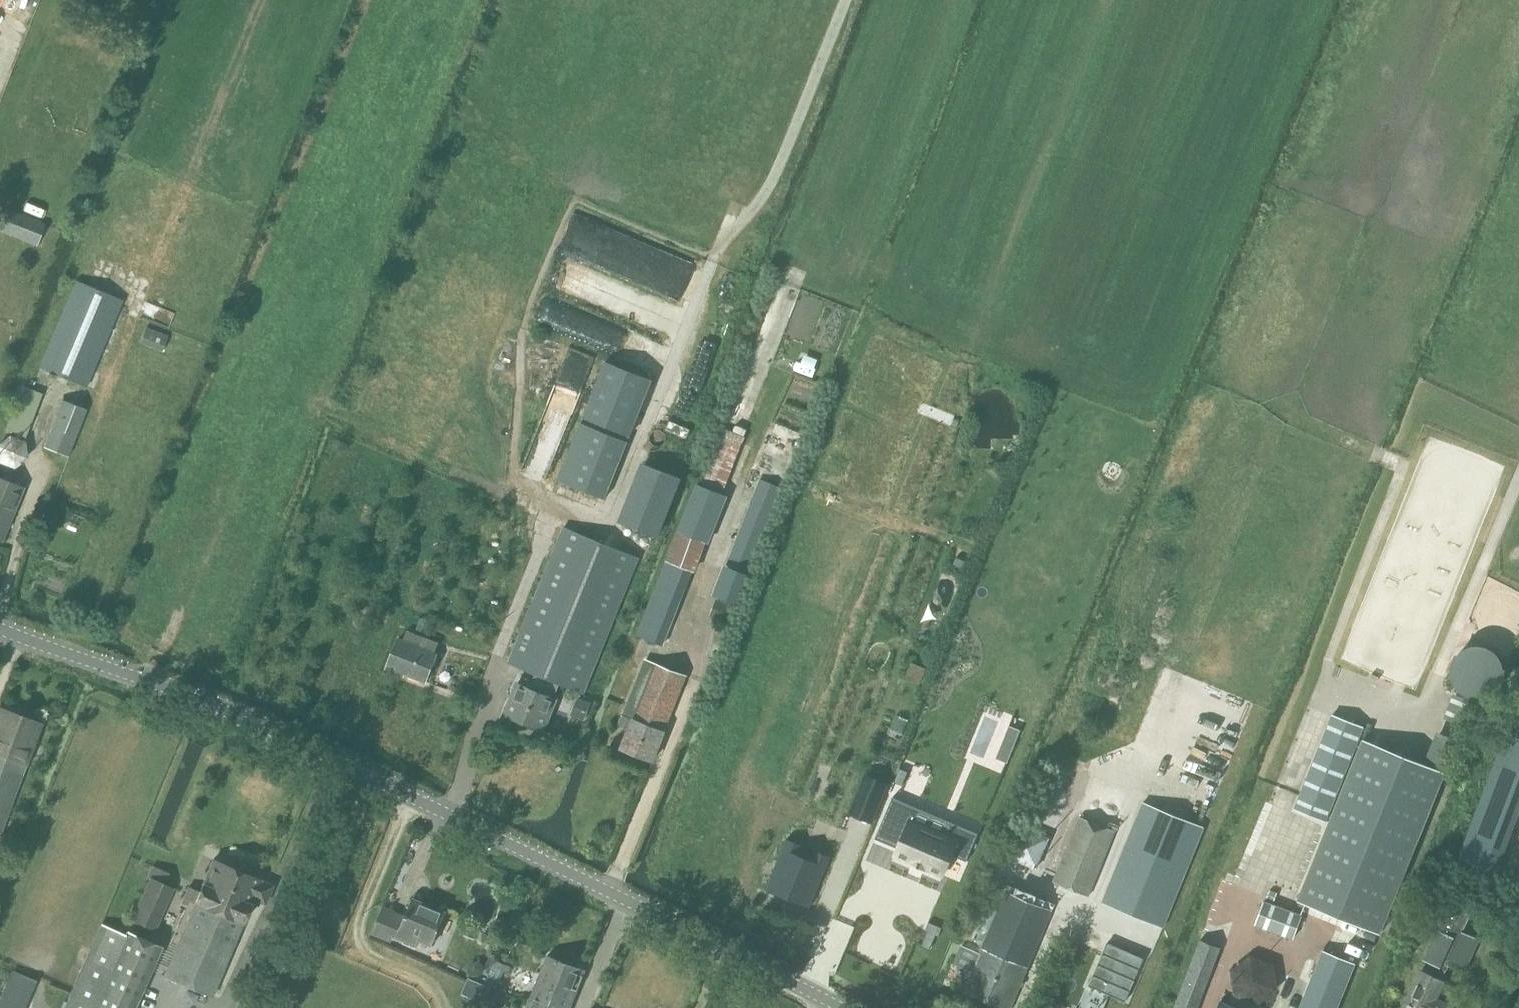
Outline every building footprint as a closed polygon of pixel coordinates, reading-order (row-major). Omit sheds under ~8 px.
[(111,332),(125,301),(75,280),(38,368),(87,388),(101,354),(110,358),(119,336),(111,332)] [(167,337),(145,328),(140,343),(161,351),(167,337)] [(632,436),(654,379),(606,360),(584,417),(632,436)] [(0,441),(0,463),(15,468),(29,458),(26,441),(24,440),(42,395),(27,389),(9,435),(0,441)] [(67,456),(86,409),(62,400),(43,446),(67,456)] [(578,418),(554,475),(602,495),(626,438),(578,418)] [(643,463),(620,524),(666,541),(689,480),(643,463)] [(1,540),(9,519),(11,520),(24,489),(0,478),(0,540),(1,540)] [(760,479),(727,565),(750,573),(774,511),(776,512),(785,489),(760,479)] [(697,482),(666,561),(699,573),(729,495),(697,482)] [(509,663),(537,674),(531,688),(517,682),(504,715),(546,732),(559,699),(556,698),(561,684),(584,694),(639,557),(565,527),(509,663)] [(666,561),(638,635),(664,645),(692,571),(666,561)] [(726,565),(715,595),(740,605),(751,575),(726,565)] [(736,606),(717,599),(710,616),(729,623),(736,606)] [(387,668),(398,673),(399,670),(426,681),(437,654),(436,654),(440,643),(408,630),(404,641),(399,639),(387,668)] [(1507,669),(1506,663),(1505,658),(1503,654),(1499,649),(1495,645),(1490,642),(1484,641),(1479,640),(1472,641),(1468,642),(1463,644),(1458,648),(1455,651),(1452,657),(1450,663),(1449,668),(1450,674),(1451,680),(1454,685),(1457,689),(1460,692),(1466,695),(1472,697),(1477,698),(1483,698),(1488,696),(1493,694),(1498,690),(1502,686),(1505,680),(1506,675),(1507,669)] [(633,720),(627,736),(622,748),(654,761),(688,673),(647,657),(624,716),(633,720)] [(912,662),(906,677),(921,683),(927,668),(912,662)] [(2,830),(41,725),(0,710),(0,829),(2,830)] [(1364,727),(1333,715),(1296,809),(1327,821),(1364,727)] [(1010,726),(1005,737),(1016,741),(1021,730),(1010,726)] [(1365,739),(1299,901),(1381,934),(1448,774),(1365,739)] [(901,769),(895,782),(903,785),(909,772),(901,769)] [(865,773),(856,795),(881,805),(889,783),(865,773)] [(894,797),(884,819),(906,829),(898,848),(895,854),(914,862),(913,863),(925,868),(926,867),(944,875),(952,855),(967,861),(979,833),(970,829),(970,830),(950,821),(944,836),(911,822),(917,807),(894,797)] [(1166,927),(1206,828),(1142,802),(1102,901),(1166,927)] [(1115,830),(1079,815),(1053,880),(1088,895),(1115,830)] [(1018,824),(1005,857),(1038,870),(1051,837),(1018,824)] [(788,838),(767,890),(810,908),(831,856),(816,850),(812,859),(799,854),(801,849),(803,844),(788,838)] [(190,898),(196,901),(165,974),(213,994),(253,899),(265,903),(273,885),(261,880),(213,860),(200,892),(189,887),(183,901),(188,903),(190,898)] [(148,878),(149,879),(131,920),(156,931),(174,890),(166,887),(171,875),(153,867),(148,878)] [(972,972),(964,991),(1006,1007),(1011,1007),(1050,911),(1002,891),(1000,895),(1003,897),(980,953),(963,946),(956,964),(972,972)] [(391,941),(393,934),(398,936),(419,945),(422,938),(434,943),(446,914),(413,900),(407,914),(384,905),(373,934),(391,941)] [(1302,915),(1264,901),(1256,925),(1293,939),(1302,915)] [(1422,972),(1406,1007),(1451,1007),(1452,1006),(1435,999),(1443,981),(1440,980),(1451,964),(1465,970),(1480,938),(1464,931),(1472,915),(1451,905),(1440,930),(1438,929),(1424,960),(1440,967),(1435,978),(1422,972)] [(162,947),(127,931),(125,933),(103,924),(66,1007),(135,1007),(162,947)] [(1096,994),(1126,1007),(1133,1007),(1154,955),(1117,939),(1096,994)] [(1221,948),(1201,940),(1174,1007),(1197,1007),(1221,948)] [(1301,1007),(1337,1007),(1355,963),(1324,951),(1301,1007)] [(527,1007),(570,1007),(586,971),(549,955),(527,1007)] [(14,970),(0,1000),(0,1007),(23,1007),(36,979),(15,969),(15,970),(14,970)] [(469,979),(463,993),(477,999),(484,985),(469,979)] [(487,980),(479,1002),(495,1007),(503,986),(487,980)]
